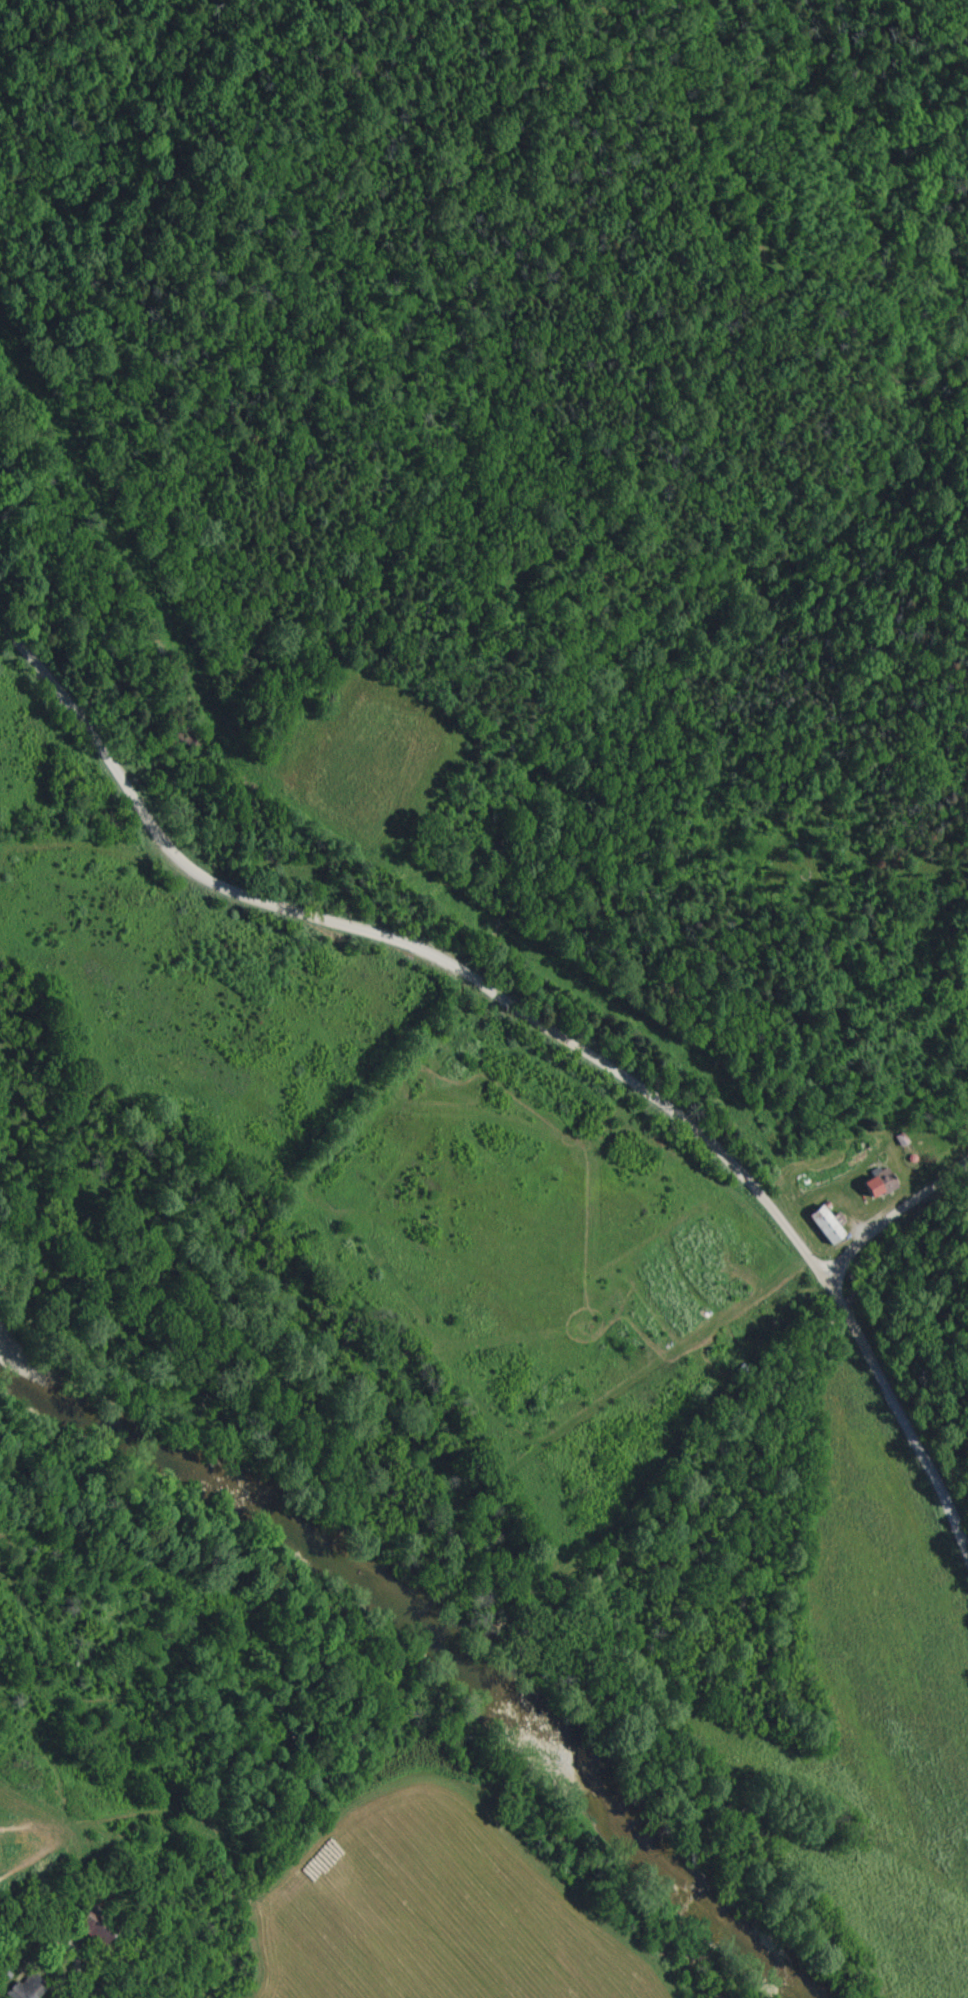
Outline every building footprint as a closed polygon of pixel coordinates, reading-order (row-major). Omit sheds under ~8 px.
[(894,1190),(884,1171),(855,1184),(863,1201),(877,1194),(879,1198),(894,1190)] [(801,1217),(824,1247),(839,1236),(816,1206),(801,1217)] [(28,1975),(17,1988),(11,1983),(2,1994),(6,1997),(35,1997),(44,1987),(28,1975)]
